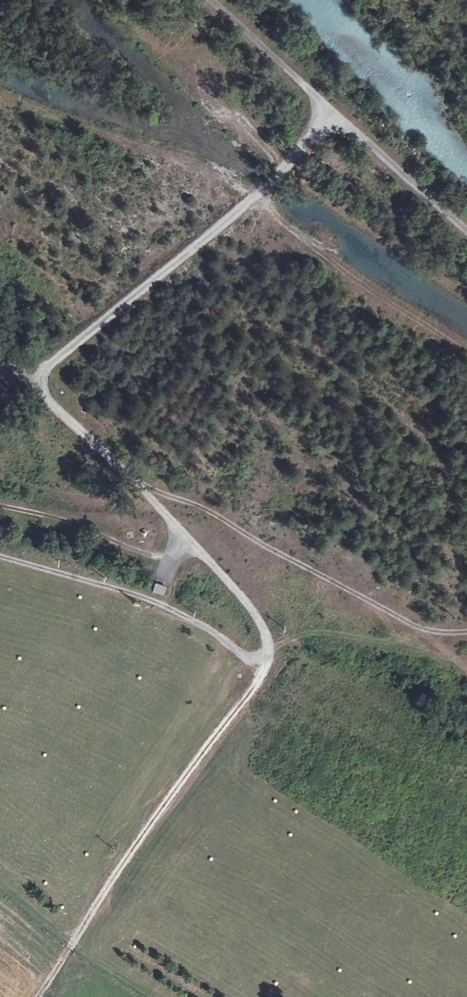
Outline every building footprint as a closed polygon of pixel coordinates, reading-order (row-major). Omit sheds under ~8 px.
[(156,582),(153,592),(164,596),(167,586),(156,582)]
